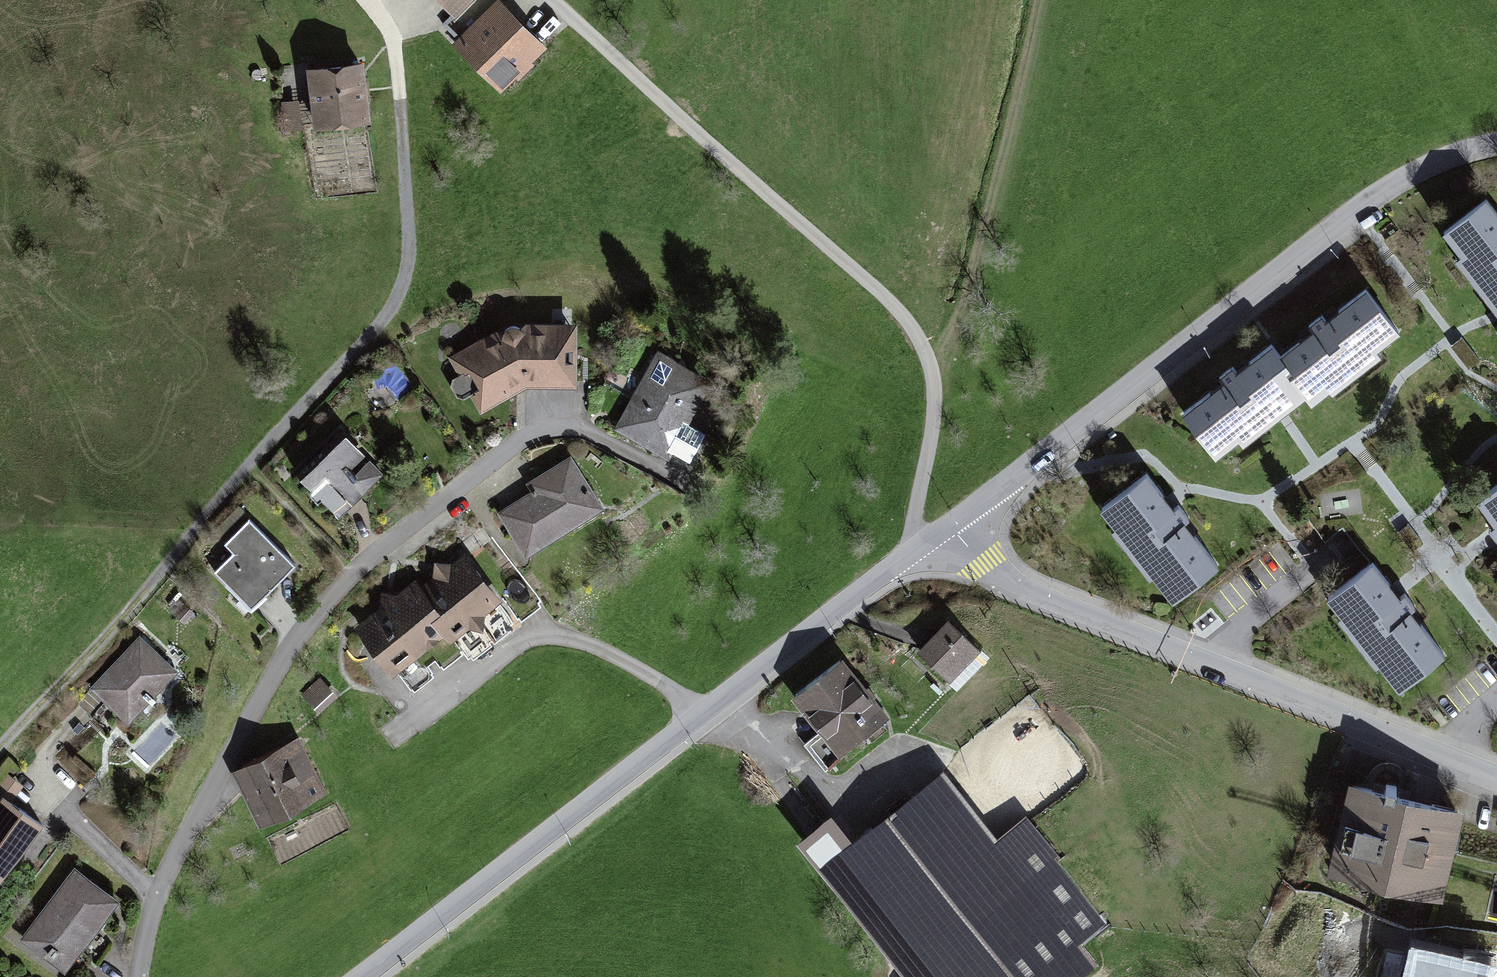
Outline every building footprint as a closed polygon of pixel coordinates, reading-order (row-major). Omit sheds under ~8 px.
[(455,28),(485,0),(429,0),(455,28)] [(500,7),(452,56),(500,104),(549,56),(500,7)] [(365,74),(309,81),(315,140),(372,134),(365,74)] [(1491,212),(1442,248),(1496,324),(1496,221),(1491,212)] [(1364,298),(1184,422),(1214,465),(1394,341),(1364,298)] [(506,319),(456,364),(482,412),(529,386),(576,387),(577,321),(506,319)] [(712,379),(653,352),(617,430),(676,457),(712,379)] [(344,436),(301,477),(340,518),(383,476),(344,436)] [(541,495),(507,514),(529,553),(607,509),(574,451),(530,476),(541,495)] [(1150,483),(1100,519),(1169,614),(1219,578),(1150,483)] [(1475,517),(1496,547),(1496,501),(1475,517)] [(235,550),(212,574),(254,613),(299,565),(250,519),(227,543),(235,550)] [(412,576),(351,627),(391,674),(445,629),(457,643),(506,602),(463,552),(421,587),(412,576)] [(1375,571),(1327,607),(1396,697),(1444,661),(1375,571)] [(184,605),(174,615),(184,624),(194,614),(184,605)] [(951,621),(923,650),(957,682),(984,653),(951,621)] [(143,639),(90,691),(125,726),(178,674),(143,639)] [(843,663),(792,701),(837,762),(889,723),(843,663)] [(324,681),(305,698),(321,715),(340,698),(324,681)] [(300,741),(231,770),(254,826),(324,797),(300,741)] [(839,853),(936,976),(1095,976),(1100,973),(1084,949),(1110,932),(1020,822),(1000,842),(945,774),(839,853)] [(23,788),(9,779),(2,791),(16,800),(23,788)] [(1465,807),(1347,784),(1329,880),(1446,903),(1465,807)] [(1,800),(0,802),(0,881),(39,827),(1,800)] [(77,869),(19,944),(62,976),(120,901),(77,869)] [(1414,954),(1408,976),(1488,976),(1489,971),(1414,954)]
